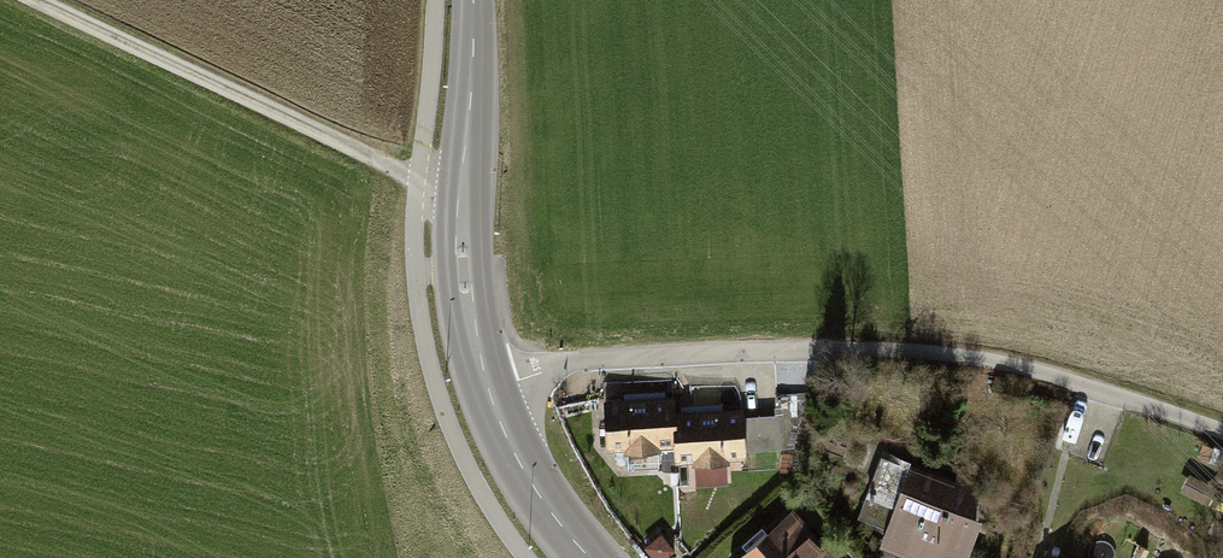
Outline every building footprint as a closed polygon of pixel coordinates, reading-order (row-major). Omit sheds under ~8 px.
[(775,414),(743,417),(745,450),(792,447),(805,393),(774,395),(775,414)] [(662,395),(601,399),(604,450),(622,449),(622,453),(660,451),(660,448),(671,447),(672,462),(691,461),(691,465),(728,463),(728,458),(745,457),(745,450),(743,417),(742,406),(686,409),(675,410),(675,395),(662,395)] [(878,545),(899,553),(912,557),(967,557),(982,517),(971,513),(981,486),(954,476),(953,480),(908,463),(909,460),(883,451),(858,518),(884,528),(878,545)] [(1215,488),(1187,474),(1178,492),(1206,505),(1215,488)] [(732,557),(840,557),(826,543),(822,547),(811,535),(808,531),(812,527),(791,505),(732,557)]
